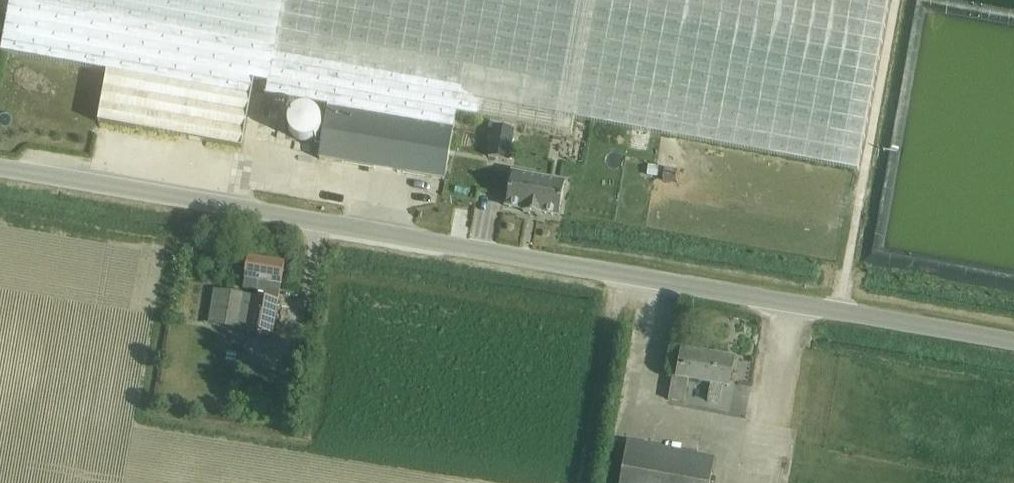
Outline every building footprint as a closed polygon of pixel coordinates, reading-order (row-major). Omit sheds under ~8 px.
[(889,0),(0,0),(0,1),(11,3),(2,53),(108,73),(99,123),(243,149),(255,82),(268,85),(267,95),(328,106),(319,159),(445,180),(457,114),(572,135),(575,119),(858,171),(889,0)] [(288,125),(288,127),(289,128),(289,131),(291,134),(292,136),(294,138),(297,140),(300,141),(302,142),(305,142),(308,142),(311,141),(314,140),(316,138),(318,136),(320,134),(321,131),(322,128),(322,125),(322,123),(322,122),(321,119),(320,117),(318,114),(316,112),(314,110),(311,109),(308,108),(305,108),(302,108),(300,109),(297,110),(294,112),(292,114),(291,117),(289,119),(289,122),(288,125)] [(494,127),(489,156),(508,160),(513,130),(494,127)] [(569,152),(571,138),(555,135),(553,150),(569,152)] [(647,175),(657,176),(659,167),(648,165),(647,175)] [(664,168),(662,180),(672,182),(674,170),(664,168)] [(513,171),(507,208),(522,211),(522,213),(543,217),(543,215),(560,218),(566,181),(513,171)] [(249,258),(245,279),(243,290),(256,292),(255,297),(253,296),(253,298),(212,290),(206,323),(273,335),(278,301),(279,301),(281,285),(282,285),(285,264),(249,258)] [(728,387),(733,360),(702,354),(702,355),(684,352),(680,378),(673,377),(669,401),(685,404),(689,380),(697,381),(697,382),(711,384),(708,401),(719,404),(723,386),(728,387)] [(715,460),(628,444),(621,482),(711,482),(715,460)]
